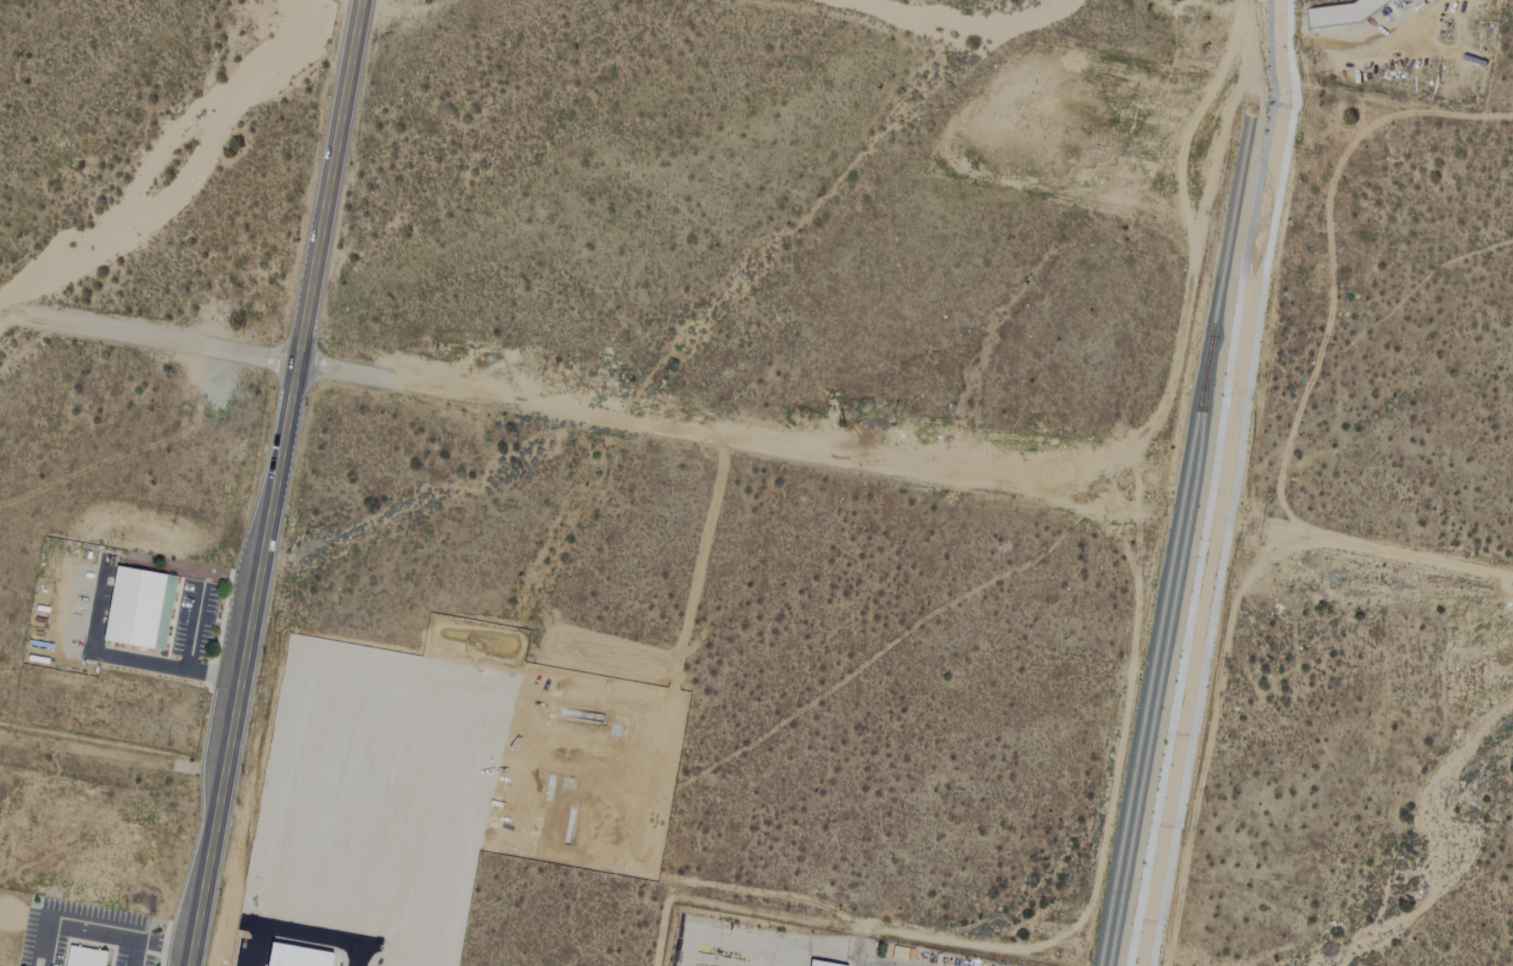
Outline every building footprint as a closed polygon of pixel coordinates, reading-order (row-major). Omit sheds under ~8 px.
[(1343,6),(1301,10),(1302,28),(1351,23),(1385,0),(1351,0),(1343,6)] [(109,640),(167,649),(178,575),(120,566),(109,640)] [(110,953),(72,946),(69,965),(108,965),(110,953)]
